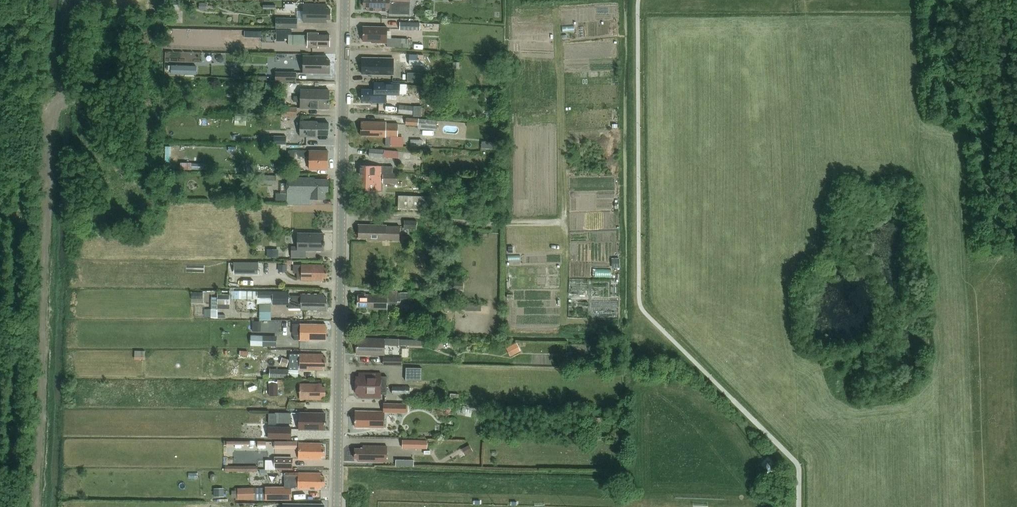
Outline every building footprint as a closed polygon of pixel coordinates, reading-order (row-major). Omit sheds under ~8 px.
[(364,7),(367,7),(367,10),(390,11),(390,2),(410,2),(410,0),(364,0),(364,7)] [(327,19),(330,19),(330,9),(327,9),(327,5),(326,5),(304,5),(304,22),(327,22),(327,19)] [(298,18),(276,18),(276,28),(298,29),(298,18)] [(371,41),(371,42),(387,43),(388,27),(363,26),(363,41),(371,41)] [(308,35),(292,34),(292,29),(277,29),(277,40),(285,40),(285,37),(288,37),(288,45),(307,45),(307,48),(318,48),(318,46),(330,46),(330,35),(319,34),(319,33),(308,33),(308,35)] [(400,62),(413,63),(413,55),(401,54),(400,62)] [(326,69),(329,69),(330,60),(326,60),(326,57),(304,56),(304,72),(326,73),(326,69)] [(393,59),(366,58),(362,58),(362,74),(393,74),(393,59)] [(171,65),(171,74),(196,75),(196,65),(171,65)] [(297,72),(276,72),(276,81),(296,82),(297,72)] [(386,103),(386,99),(386,94),(399,94),(400,84),(400,83),(374,82),(374,89),(363,89),(362,100),(371,101),(373,103),(386,103)] [(301,90),(300,99),(300,108),(329,108),(329,90),(301,90)] [(401,114),(419,115),(419,110),(413,109),(413,106),(399,105),(399,109),(399,112),(399,113),(401,114)] [(282,115),(297,116),(297,107),(282,107),(282,115)] [(235,115),(235,125),(243,125),(243,115),(235,115)] [(418,125),(418,129),(436,130),(436,120),(418,119),(418,125)] [(318,135),(329,135),(329,123),(318,123),(318,121),(301,120),(300,136),(317,136),(318,135)] [(370,136),(370,137),(386,137),(386,136),(398,136),(398,123),(386,123),(386,121),(361,121),(361,136),(370,136)] [(286,136),(274,136),(274,144),(286,144),(286,136)] [(500,137),(495,136),(495,142),(481,141),(481,148),(499,150),(500,137)] [(384,158),(384,150),(370,149),(369,157),(384,158)] [(328,151),(309,150),(309,168),(328,169),(328,151)] [(387,173),(393,173),(394,166),(361,165),(361,174),(381,175),(382,176),(387,177),(387,173)] [(393,173),(387,173),(387,177),(382,176),(381,175),(361,174),(360,189),(383,190),(383,183),(399,183),(399,173),(393,173)] [(258,175),(258,185),(276,185),(276,175),(258,175)] [(325,191),(328,191),(328,179),(315,179),(315,178),(288,177),(287,183),(287,193),(287,204),(311,204),(311,199),(325,199),(325,191)] [(400,197),(399,211),(432,211),(433,197),(400,197)] [(416,220),(404,220),(404,228),(416,229),(416,220)] [(387,225),(367,225),(367,227),(359,227),(359,237),(367,237),(367,239),(386,240),(386,239),(400,240),(400,226),(387,226),(387,225)] [(324,250),(324,233),(298,233),(298,247),(292,247),(292,257),(306,257),(306,250),(324,250)] [(268,257),(279,257),(279,249),(267,249),(268,257)] [(258,274),(258,262),(235,261),(235,274),(258,274)] [(327,277),(327,268),(324,268),(324,265),(302,264),(301,280),(324,280),(324,277),(327,277)] [(358,294),(358,307),(370,307),(370,309),(388,309),(388,301),(401,301),(401,298),(411,298),(411,292),(398,292),(398,290),(388,290),(388,295),(358,294)] [(258,291),(258,298),(273,298),(273,304),(289,304),(289,295),(289,291),(258,291)] [(218,307),(229,307),(230,295),(218,294),(218,307)] [(327,307),(327,297),(324,297),(324,294),(301,294),(301,295),(301,308),(301,310),(324,310),(324,307),(327,307)] [(289,304),(289,308),(301,308),(301,295),(289,295),(289,304)] [(252,329),(260,330),(261,320),(253,319),(252,329)] [(326,324),(293,324),(293,335),(294,335),(294,340),(323,340),(323,337),(326,337),(326,324)] [(277,335),(263,335),(252,335),(251,345),(277,346),(277,335)] [(357,338),(357,354),(384,355),(385,345),(399,345),(399,339),(357,338)] [(516,342),(506,348),(510,356),(520,351),(516,342)] [(326,367),(326,357),(323,357),(323,354),(300,353),(300,369),(323,370),(323,367),(326,367)] [(403,365),(403,357),(384,357),(384,365),(403,365)] [(421,379),(422,367),(406,367),(405,379),(421,379)] [(289,369),(270,368),(270,377),(289,377),(289,369)] [(381,373),(360,373),(360,376),(357,376),(356,393),(360,394),(360,397),(381,397),(381,394),(387,394),(387,376),(381,376),(381,373)] [(269,383),(269,395),(278,395),(278,384),(278,383),(269,383)] [(325,396),(325,387),(322,387),(322,384),(300,383),(300,399),(322,399),(322,396),(325,396)] [(413,399),(413,388),(411,388),(411,386),(393,386),(393,393),(406,393),(406,399),(413,399)] [(384,411),(356,411),(356,427),(384,427),(385,412),(407,412),(407,403),(384,403),(384,411)] [(325,429),(325,413),(299,413),(299,429),(325,429)] [(291,438),(291,427),(269,427),(269,438),(291,438)] [(427,440),(404,439),(403,448),(427,449),(427,440)] [(324,456),(324,446),(321,446),(322,443),(299,443),(299,458),(321,459),(321,456),(324,456)] [(470,444),(464,447),(468,454),(470,453),(473,451),(470,444)] [(387,446),(364,445),(364,448),(355,448),(355,458),(359,458),(359,461),(387,461),(387,446)] [(275,458),(275,468),(293,468),(293,458),(275,458)] [(324,485),(324,476),(321,476),(321,473),(289,472),(289,484),(295,484),(297,485),(299,485),(298,488),(321,488),(321,485),(324,485)] [(215,487),(215,496),(224,496),(224,487),(215,487)] [(274,496),(291,496),(291,487),(274,487),(274,488),(267,488),(267,496),(267,499),(274,499),(274,496)] [(239,499),(255,499),(255,488),(239,488),(239,499)] [(255,499),(255,500),(267,499),(267,496),(267,488),(255,488),(255,499)]
